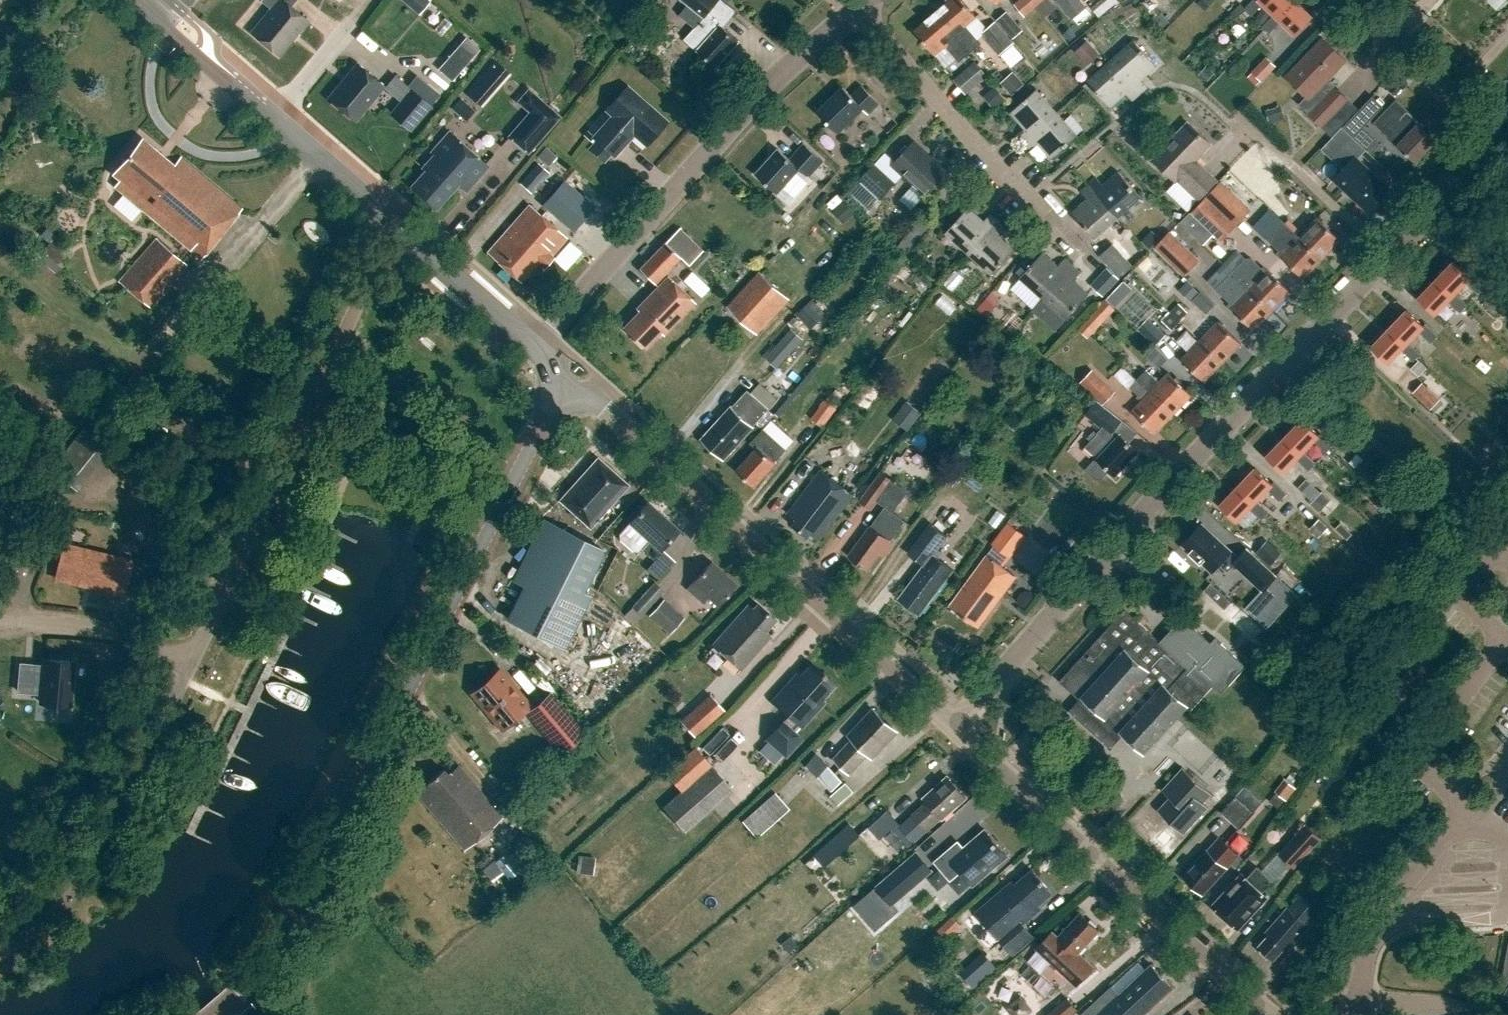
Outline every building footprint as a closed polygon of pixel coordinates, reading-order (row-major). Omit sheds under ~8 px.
[(260,1),(271,10),(252,34),(278,55),(306,21),(290,8),(297,0),(261,0),(260,1)] [(428,0),(402,0),(419,15),(430,2),(428,0)] [(722,26),(735,10),(722,0),(680,0),(703,19),(684,41),(697,52),(698,51),(717,67),(740,42),(722,26)] [(946,0),(948,3),(936,13),(970,53),(981,44),(966,26),(976,17),(962,0),(946,0)] [(1025,17),(1036,7),(1030,0),(1021,0),(1015,5),(1025,17)] [(1074,17),(1087,6),(1082,0),(1060,0),(1074,17)] [(1245,10),(1252,16),(1263,4),(1275,16),(1276,17),(1292,0),(1255,0),(1245,10)] [(1275,16),(1263,27),(1270,34),(1281,22),(1295,35),(1313,17),(1295,0),(1292,0),(1276,17),(1275,16)] [(1023,31),(1007,12),(997,21),(1013,40),(1023,31)] [(936,13),(915,31),(936,56),(946,47),(959,63),(970,53),(936,13)] [(1014,43),(996,22),(981,34),(999,56),(1014,43)] [(1323,39),(1286,77),(1306,97),(1299,105),(1332,137),(1358,110),(1327,81),(1346,61),(1323,39)] [(1087,41),(1075,52),(1088,66),(1100,55),(1087,41)] [(1148,88),(1141,80),(1157,66),(1134,41),(1111,62),(1140,95),(1148,88)] [(493,56),(463,91),(483,107),(513,73),(493,56)] [(1266,82),(1281,66),(1270,57),(1256,72),(1266,82)] [(1111,62),(1088,82),(1110,108),(1126,94),(1132,101),(1140,95),(1111,62)] [(977,64),(955,82),(966,95),(987,76),(977,64)] [(357,65),(329,99),(355,120),(383,86),(357,65)] [(1014,72),(1000,84),(1012,96),(1025,84),(1014,72)] [(590,141),(593,138),(614,157),(633,135),(646,146),(667,122),(627,86),(584,136),(590,141)] [(843,88),(818,113),(838,133),(863,109),(868,114),(879,104),(862,86),(852,96),(843,88)] [(1006,100),(995,87),(984,97),(995,110),(1006,100)] [(411,88),(389,114),(411,132),(433,106),(411,88)] [(529,155),(562,117),(529,88),(516,102),(528,113),(508,137),(529,155)] [(1025,128),(1017,135),(1024,143),(1057,113),(1036,90),(1011,113),(1025,128)] [(1403,140),(1398,146),(1415,163),(1436,141),(1419,125),(1421,123),(1401,104),(1378,128),(1387,136),(1393,130),(1403,140)] [(1057,113),(1024,143),(1031,150),(1038,144),(1052,159),(1078,137),(1057,113)] [(1196,161),(1211,145),(1188,123),(1153,160),(1176,182),(1178,180),(1199,200),(1217,181),(1196,161)] [(432,152),(434,155),(422,168),(425,171),(411,187),(436,209),(459,184),(472,185),(488,167),(450,132),(432,152)] [(1332,158),(1344,169),(1333,180),(1368,213),(1390,189),(1358,159),(1366,150),(1352,137),(1332,158)] [(190,250),(189,250),(201,260),(242,209),(180,157),(173,166),(142,138),(112,174),(119,180),(114,187),(190,250)] [(926,196),(948,173),(914,142),(892,165),(885,173),(874,164),(859,181),(880,200),(903,175),(926,196)] [(779,150),(756,175),(777,194),(800,169),(809,178),(823,162),(804,144),(790,160),(779,150)] [(531,194),(549,173),(538,163),(520,184),(531,194)] [(1097,178),(1089,185),(1118,218),(1141,198),(1119,172),(1103,186),(1097,178)] [(571,177),(544,209),(569,231),(596,199),(571,177)] [(1221,184),(1193,213),(1222,240),(1249,212),(1221,184)] [(1081,192),(1088,200),(1072,214),(1095,239),(1118,218),(1089,185),(1081,192)] [(856,214),(845,202),(833,213),(843,225),(856,214)] [(567,238),(529,205),(487,253),(525,286),(541,268),(543,270),(554,258),(551,256),(567,238)] [(968,208),(946,233),(969,254),(998,222),(990,215),(984,222),(968,208)] [(1299,238),(1322,260),(1341,241),(1317,218),(1299,237),(1299,238)] [(907,251),(932,226),(925,219),(900,244),(907,251)] [(1299,238),(1299,237),(1282,220),(1265,238),(1282,255),(1280,257),(1304,279),(1322,260),(1299,238)] [(998,222),(969,254),(992,275),(1015,250),(999,236),(1006,229),(998,222)] [(654,284),(680,258),(687,265),(700,251),(678,230),(639,270),(654,284)] [(1201,261),(1170,231),(1154,248),(1185,278),(1201,261)] [(179,260),(156,241),(120,282),(151,307),(169,285),(163,279),(179,260)] [(1113,244),(1099,257),(1119,279),(1133,266),(1113,244)] [(1043,253),(1020,278),(1043,299),(1072,266),(1065,260),(1058,267),(1043,253)] [(1291,292),(1268,270),(1266,272),(1251,258),(1246,259),(1232,273),(1272,312),(1291,292)] [(1478,294),(1484,288),(1472,276),(1471,278),(1454,262),(1436,280),(1453,296),(1455,295),(1466,283),(1478,294)] [(1043,299),(1032,311),(1055,332),(1089,295),(1073,281),(1080,273),(1072,266),(1043,299)] [(1119,279),(1107,268),(1091,286),(1103,297),(1119,279)] [(760,272),(727,307),(757,335),(789,299),(760,272)] [(1272,312),(1232,273),(1216,290),(1233,306),(1231,309),(1254,331),(1272,312)] [(636,309),(639,312),(623,328),(645,349),(660,333),(663,336),(695,303),(668,276),(636,309)] [(1204,296),(1186,280),(1177,290),(1194,306),(1204,296)] [(1467,306),(1455,295),(1453,296),(1436,280),(1418,299),(1435,315),(1448,301),(1460,313),(1467,306)] [(986,317),(1004,302),(996,293),(978,308),(986,317)] [(1114,306),(1106,299),(1079,330),(1087,337),(1114,306)] [(814,331),(829,314),(813,300),(798,317),(814,331)] [(1407,311),(1389,329),(1406,345),(1408,344),(1419,332),(1431,343),(1437,337),(1425,325),(1424,327),(1407,311)] [(1139,330),(1153,343),(1165,331),(1150,318),(1139,330)] [(1200,341),(1223,363),(1241,344),(1218,322),(1200,341)] [(1420,355),(1408,344),(1406,345),(1389,329),(1371,348),(1388,364),(1402,350),(1414,362),(1420,355)] [(786,336),(766,358),(778,370),(799,348),(786,336)] [(1200,341),(1181,360),(1204,383),(1223,363),(1200,341)] [(1149,355),(1161,367),(1171,357),(1158,345),(1149,355)] [(1080,382),(1103,405),(1116,392),(1093,369),(1080,382)] [(1173,415),(1192,396),(1168,374),(1160,383),(1147,370),(1137,380),(1150,393),(1173,415)] [(1137,380),(1130,388),(1143,400),(1132,412),(1155,434),(1173,415),(1150,393),(1137,380)] [(1422,384),(1412,394),(1430,411),(1440,400),(1422,384)] [(702,440),(724,460),(754,427),(753,427),(769,410),(748,390),(732,407),(702,440)] [(836,411),(824,401),(811,418),(823,428),(836,411)] [(905,401),(896,423),(913,430),(923,409),(905,401)] [(1102,428),(1097,434),(1085,448),(1097,459),(1097,460),(1090,467),(1090,472),(1096,478),(1101,478),(1108,470),(1115,477),(1138,452),(1115,430),(1122,422),(1096,402),(1086,415),(1102,428)] [(1326,453),(1333,446),(1320,434),(1319,436),(1302,420),(1285,438),(1302,454),(1303,453),(1314,441),(1326,453)] [(86,422),(49,469),(76,491),(114,444),(86,422)] [(764,430),(751,444),(757,449),(737,471),(755,487),(777,463),(776,461),(786,450),(764,430)] [(1285,438),(1267,457),(1284,473),(1297,459),(1309,471),(1315,464),(1303,453),(1302,454),(1285,438)] [(914,450),(903,442),(859,502),(872,512),(879,502),(885,507),(849,556),(868,570),(880,554),(884,557),(894,544),(891,541),(905,522),(893,513),(908,492),(892,480),(914,450)] [(597,458),(560,501),(590,528),(628,486),(597,458)] [(1280,501),(1286,495),(1274,483),(1272,485),(1256,469),(1238,487),(1255,503),(1257,502),(1268,490),(1280,501)] [(821,470),(788,514),(797,521),(793,526),(808,537),(810,534),(819,540),(854,496),(821,470)] [(1238,487),(1220,506),(1237,522),(1250,508),(1262,520),(1269,513),(1257,502),(1255,503),(1238,487)] [(661,549),(678,530),(648,503),(630,522),(619,535),(619,539),(634,552),(637,552),(640,548),(654,561),(663,551),(661,549)] [(606,549),(543,518),(511,581),(522,587),(506,620),(565,650),(591,596),(584,593),(606,549)] [(994,547),(950,606),(972,623),(975,619),(982,624),(1016,578),(1001,567),(1008,557),(1010,558),(1025,537),(1008,524),(992,545),(994,547)] [(1183,545),(1212,572),(1224,559),(1236,570),(1237,568),(1263,591),(1276,577),(1247,549),(1239,558),(1202,524),(1183,545)] [(946,537),(930,525),(908,554),(924,566),(899,599),(920,615),(953,570),(938,559),(943,553),(937,549),(946,537)] [(64,546),(56,580),(125,595),(132,560),(64,546)] [(1396,571),(1376,551),(1367,560),(1387,580),(1396,571)] [(660,580),(678,562),(668,552),(649,570),(660,580)] [(711,562),(686,589),(702,603),(708,597),(718,606),(737,585),(711,562)] [(897,597),(915,576),(904,566),(886,587),(897,597)] [(654,582),(632,607),(641,616),(664,591),(654,582)] [(1232,603),(1211,584),(1204,591),(1225,610),(1232,603)] [(684,617),(664,599),(649,616),(669,634),(684,617)] [(747,606),(712,645),(741,670),(770,637),(764,632),(775,620),(757,604),(752,610),(747,606)] [(1160,642),(1125,610),(1060,682),(1080,700),(1069,712),(1112,752),(1126,736),(1145,753),(1187,707),(1191,710),(1213,686),(1221,694),(1246,666),(1215,638),(1211,643),(1183,617),(1160,642)] [(21,664),(18,692),(42,694),(41,703),(70,706),(74,662),(45,659),(45,666),(21,664)] [(783,722),(767,740),(786,757),(802,739),(796,734),(801,728),(824,702),(822,700),(835,685),(811,664),(793,684),(790,681),(772,701),(788,716),(783,722)] [(499,673),(474,693),(503,727),(527,706),(499,673)] [(585,734),(551,692),(525,713),(559,755),(585,734)] [(711,695),(681,721),(695,737),(725,711),(711,695)] [(848,736),(852,740),(833,760),(849,775),(868,755),(872,759),(897,732),(873,710),(848,736)] [(695,746),(646,790),(660,805),(677,789),(680,792),(662,807),(663,808),(664,808),(686,833),(734,791),(695,746)] [(843,782),(827,765),(817,775),(832,792),(843,782)] [(464,851),(502,818),(458,766),(447,775),(442,769),(415,793),(464,851)] [(1204,804),(1212,795),(1182,768),(1162,790),(1170,797),(1158,810),(1184,835),(1209,808),(1204,804)] [(927,802),(912,816),(927,832),(941,818),(943,820),(967,798),(948,777),(924,799),(927,802)] [(1285,781),(1274,802),(1285,808),(1296,786),(1285,781)] [(844,785),(831,798),(839,807),(853,793),(844,785)] [(743,822),(757,839),(791,810),(776,793),(743,822)] [(869,828),(887,849),(905,832),(887,812),(869,828)] [(1006,842),(986,819),(963,839),(955,831),(934,850),(950,867),(960,858),(973,872),(1006,842)] [(1306,823),(1278,854),(1294,868),(1322,838),(1306,823)] [(828,868),(862,835),(850,824),(817,857),(828,868)] [(1236,869),(1244,860),(1220,839),(1208,852),(1207,851),(1184,877),(1202,894),(1230,864),(1236,869)] [(519,848),(508,857),(520,873),(531,865),(519,848)] [(504,874),(509,881),(520,873),(508,857),(506,854),(495,862),(504,874)] [(504,874),(495,862),(483,871),(492,883),(504,874)] [(892,906),(917,884),(901,866),(877,887),(892,906)] [(1242,875),(1212,906),(1238,930),(1267,898),(1263,893),(1273,882),(1257,867),(1246,879),(1242,875)] [(1039,905),(1052,894),(1032,870),(1014,885),(1012,882),(976,912),(986,924),(975,934),(990,953),(1002,942),(1013,956),(1034,938),(1023,925),(1029,920),(1027,918),(1040,906),(1039,905)] [(1317,908),(1328,896),(1317,886),(1307,898),(1317,908)] [(1266,933),(1269,936),(1260,946),(1274,959),(1288,943),(1291,946),(1308,927),(1307,926),(1320,912),(1302,896),(1289,910),(1288,908),(1266,933)] [(1036,949),(1077,986),(1094,967),(1079,954),(1099,932),(1080,914),(1058,938),(1052,932),(1036,949)] [(961,926),(952,917),(937,930),(946,940),(961,926)] [(1173,988),(1151,965),(1119,995),(1112,987),(1081,1014),(1145,1014),(1173,988)] [(1077,1010),(1067,999),(1048,1014),(1071,1014),(1077,1010)]
